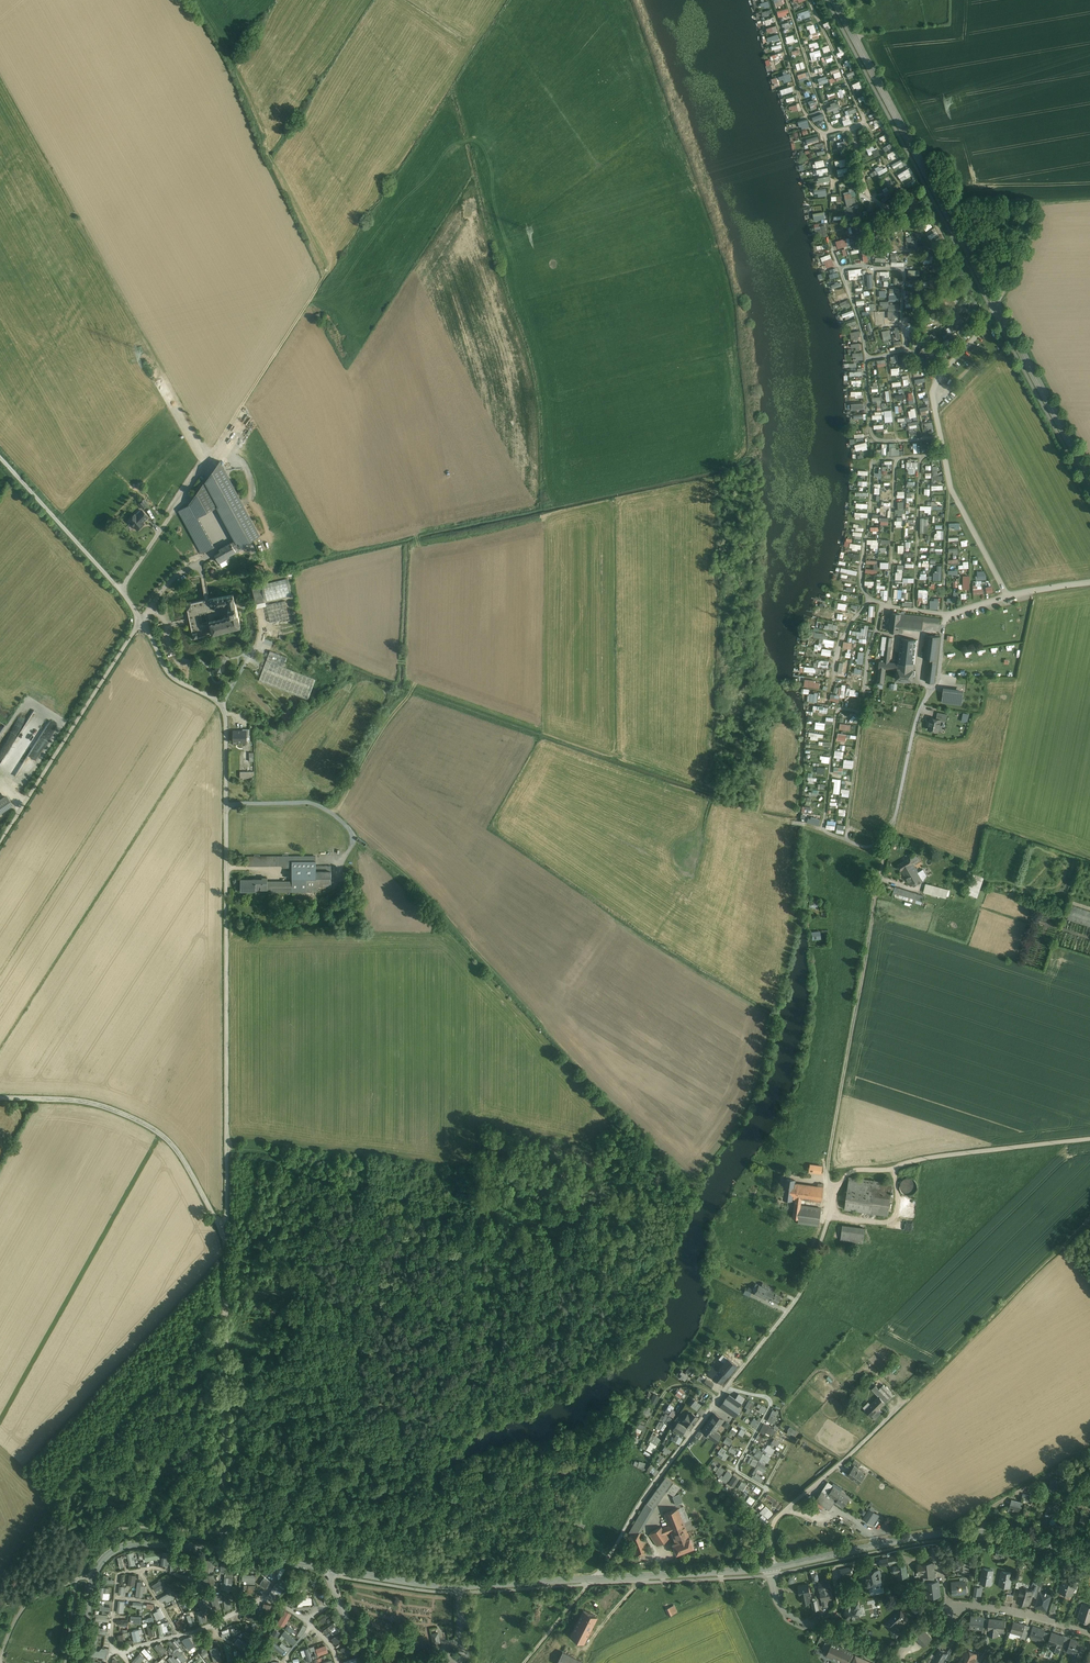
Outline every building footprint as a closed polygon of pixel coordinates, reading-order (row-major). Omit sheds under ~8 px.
[(787,15),(786,13),(789,12),(788,8),(777,11),(778,17),(787,15)] [(799,20),(812,16),(809,9),(797,13),(799,20)] [(771,22),(775,21),(774,17),(763,21),(765,26),(771,24),(771,22)] [(825,29),(832,27),(829,20),(823,23),(825,29)] [(814,24),(807,26),(808,29),(809,29),(810,33),(816,32),(814,24)] [(811,40),(820,37),(818,32),(809,34),(811,40)] [(768,42),(780,38),(778,34),(767,38),(768,42)] [(785,36),(787,43),(795,41),(794,34),(785,36)] [(836,53),(838,57),(846,53),(842,44),(837,47),(840,51),(836,53)] [(820,49),(810,52),(812,62),(817,60),(816,56),(822,55),(820,49)] [(770,55),(771,61),(783,58),(781,52),(770,55)] [(803,60),(795,64),(798,70),(805,67),(803,60)] [(851,70),(854,68),(850,60),(843,64),(844,67),(848,65),(851,70)] [(830,73),(834,73),(834,77),(840,76),(840,68),(830,69),(830,73)] [(846,73),(848,78),(857,74),(855,69),(846,73)] [(783,79),(784,83),(792,80),(790,72),(778,76),(779,81),(783,79)] [(799,81),(807,80),(806,72),(798,74),(799,81)] [(819,84),(828,81),(826,75),(817,78),(819,84)] [(856,87),(857,90),(864,87),(861,80),(852,84),(854,88),(856,87)] [(781,95),(794,91),(792,85),(779,90),(781,95)] [(827,93),(830,99),(836,96),(834,90),(827,93)] [(845,106),(853,103),(851,97),(843,100),(845,106)] [(831,105),(826,107),(828,111),(840,108),(838,101),(830,103),(831,105)] [(841,116),(844,125),(852,122),(849,114),(857,111),(856,107),(845,111),(846,114),(841,116)] [(879,117),(873,120),(876,129),(883,126),(879,117)] [(799,126),(801,126),(802,128),(809,127),(808,119),(797,121),(799,126)] [(891,142),(882,147),(885,151),(893,146),(891,142)] [(879,154),(877,147),(874,148),(873,145),(866,146),(868,155),(873,153),(874,156),(879,154)] [(889,159),(899,156),(897,149),(887,153),(889,159)] [(834,160),(835,166),(839,165),(840,166),(847,165),(845,158),(834,160)] [(815,163),(812,164),(814,168),(825,165),(823,159),(815,161),(815,163)] [(900,159),(892,164),(895,170),(903,165),(900,159)] [(888,170),(886,167),(881,169),(880,165),(875,167),(878,174),(888,170)] [(897,174),(901,181),(914,174),(910,167),(897,174)] [(883,177),(889,185),(893,182),(886,174),(883,177)] [(844,194),(845,199),(851,197),(851,195),(856,194),(854,187),(848,188),(849,193),(844,194)] [(869,201),(867,209),(874,211),(876,204),(869,201)] [(813,213),(814,220),(826,219),(825,211),(813,213)] [(926,230),(933,226),(930,221),(923,225),(926,230)] [(826,225),(815,227),(817,236),(828,234),(826,225)] [(930,238),(938,234),(934,226),(926,230),(930,238)] [(912,236),(907,236),(908,247),(915,247),(915,239),(912,240),(912,236)] [(917,240),(919,245),(928,243),(926,237),(917,240)] [(836,240),(838,249),(851,246),(850,240),(847,240),(846,238),(836,240)] [(860,252),(859,248),(861,248),(861,245),(854,246),(854,250),(851,250),(851,253),(860,252)] [(929,262),(932,262),(934,252),(927,251),(926,259),(929,260),(929,262)] [(824,260),(827,267),(835,264),(830,253),(821,257),(822,261),(824,260)] [(891,265),(904,265),(904,261),(897,261),(897,253),(891,253),(891,265)] [(920,270),(915,269),(915,266),(909,266),(909,274),(920,274),(920,270)] [(831,278),(839,275),(837,267),(829,269),(831,278)] [(863,278),(869,277),(869,270),(862,270),(862,268),(849,269),(850,279),(854,279),(854,275),(863,275),(863,278)] [(890,280),(890,270),(878,270),(878,277),(883,277),(883,280),(890,280)] [(829,283),(831,289),(843,284),(841,278),(829,283)] [(844,319),(855,316),(854,310),(843,313),(844,319)] [(889,310),(888,317),(892,317),(892,320),(896,320),(896,316),(899,317),(899,311),(889,310)] [(327,314),(320,319),(326,329),(333,324),(327,314)] [(945,325),(948,331),(954,328),(951,322),(945,325)] [(890,329),(883,330),(884,339),(892,338),(890,329)] [(855,338),(855,340),(861,339),(859,330),(850,332),(852,338),(855,338)] [(925,405),(925,406),(920,407),(922,415),(928,413),(927,410),(932,409),(930,403),(925,405)] [(914,416),(914,419),(918,419),(916,407),(911,408),(911,410),(908,410),(909,417),(914,416)] [(893,409),(885,410),(885,421),(893,421),(893,409)] [(856,450),(868,449),(867,442),(855,444),(856,450)] [(888,451),(888,454),(904,454),(904,450),(900,450),(901,447),(895,447),(895,442),(890,442),(890,451),(888,451)] [(915,453),(915,447),(918,447),(918,442),(909,442),(910,453),(915,453)] [(220,461),(205,482),(219,505),(237,540),(240,544),(241,546),(253,539),(260,535),(229,478),(223,467),(220,461)] [(231,478),(233,478),(236,477),(238,475),(239,472),(240,469),(239,466),(237,464),(235,462),(232,461),(229,461),(227,462),(225,464),(223,467),(229,478),(231,478)] [(918,461),(907,461),(907,467),(909,467),(909,472),(916,472),(916,468),(918,468),(918,461)] [(882,473),(888,473),(888,470),(887,470),(886,465),(883,466),(883,468),(879,468),(879,473),(875,473),(875,476),(878,475),(879,478),(882,478),(882,473)] [(205,482),(190,505),(197,517),(219,505),(205,482)] [(144,499),(138,504),(144,510),(149,504),(144,499)] [(190,505),(179,511),(202,553),(213,547),(197,517),(190,505)] [(148,516),(142,511),(138,515),(143,521),(148,516)] [(135,514),(128,521),(138,530),(145,523),(135,514)] [(907,525),(910,525),(910,528),(915,528),(914,518),(907,518),(907,525)] [(861,539),(863,533),(853,531),(852,535),(856,535),(855,538),(861,539)] [(862,544),(852,542),(853,538),(846,537),(845,546),(852,547),(852,549),(858,550),(858,548),(861,549),(862,544)] [(876,548),(876,551),(879,551),(879,539),(867,539),(867,544),(872,544),(871,548),(876,548)] [(231,542),(220,549),(222,553),(216,556),(220,563),(220,561),(225,559),(225,558),(225,557),(236,551),(236,550),(234,548),(239,545),(240,544),(237,540),(232,543),(231,542)] [(866,572),(878,573),(878,563),(874,563),(874,568),(866,568),(866,572)] [(942,579),(942,564),(937,565),(938,571),(934,571),(934,575),(929,575),(929,579),(942,579)] [(976,571),(977,580),(986,579),(986,570),(976,571)] [(288,578),(262,584),(266,601),(292,595),(288,578)] [(974,594),(984,593),(984,588),(978,589),(978,586),(981,586),(981,581),(976,581),(976,584),(973,584),(974,594)] [(266,601),(262,584),(259,585),(252,586),(256,604),(266,602),(266,601)] [(902,597),(902,588),(894,588),(894,597),(902,597)] [(919,588),(918,600),(928,600),(928,588),(919,588)] [(954,597),(948,597),(948,601),(957,602),(957,591),(954,591),(954,597)] [(233,595),(213,599),(216,610),(229,607),(230,613),(228,613),(229,616),(223,617),(223,618),(209,621),(212,633),(241,627),(233,595)] [(930,599),(930,608),(939,608),(940,597),(935,597),(935,599),(930,599)] [(205,601),(192,603),(193,609),(188,610),(191,621),(193,631),(199,630),(200,636),(212,633),(209,621),(223,618),(223,617),(229,616),(228,613),(230,613),(229,607),(216,610),(213,599),(209,600),(207,600),(205,601)] [(286,600),(270,604),(272,615),(269,615),(271,622),(290,618),(286,600)] [(912,615),(893,612),(891,631),(903,633),(903,628),(910,629),(912,615)] [(940,618),(912,615),(910,629),(923,631),(924,622),(939,623),(940,618)] [(859,642),(867,643),(869,625),(865,625),(865,628),(862,627),(861,631),(850,630),(850,634),(857,635),(856,638),(860,638),(859,642)] [(825,646),(834,647),(835,640),(823,638),(822,642),(825,642),(825,646)] [(892,639),(884,638),(882,651),(886,651),(886,647),(891,648),(892,639)] [(917,640),(902,638),(898,666),(898,671),(897,678),(913,680),(913,675),(915,675),(916,670),(914,670),(917,640)] [(939,641),(926,639),(922,662),(928,663),(936,664),(939,641)] [(848,648),(846,657),(850,658),(853,642),(844,641),(843,647),(848,648)] [(857,664),(863,665),(865,651),(859,650),(857,664)] [(270,651),(259,680),(308,699),(316,679),(283,667),(287,657),(270,651)] [(225,656),(220,655),(218,659),(220,663),(225,663),(227,659),(225,656)] [(817,663),(814,662),(814,666),(828,668),(829,664),(830,664),(831,661),(817,659),(817,663)] [(848,671),(850,661),(847,661),(846,663),(842,662),(840,671),(845,672),(845,670),(848,671)] [(936,664),(928,663),(924,685),(933,686),(936,664)] [(885,670),(879,669),(877,685),(883,686),(885,670)] [(859,682),(859,674),(851,674),(851,682),(859,682)] [(837,681),(847,683),(848,677),(838,675),(837,681)] [(944,690),(942,700),(962,703),(964,692),(944,690)] [(808,694),(808,702),(820,702),(820,701),(828,702),(829,694),(823,693),(822,697),(818,697),(818,692),(815,692),(815,694),(808,694)] [(19,716),(17,737),(14,736),(13,737),(5,736),(5,741),(9,745),(8,757),(21,758),(19,776),(25,776),(27,762),(31,763),(31,758),(29,756),(30,749),(26,746),(31,744),(31,740),(35,739),(51,722),(36,709),(24,722),(23,717),(19,716)] [(948,714),(938,712),(937,719),(941,719),(941,720),(946,721),(948,714)] [(937,719),(931,717),(928,729),(938,731),(941,720),(941,719),(937,719)] [(247,731),(233,731),(233,742),(247,742),(247,731)] [(810,739),(819,740),(819,737),(824,738),(824,734),(809,732),(809,735),(811,736),(810,739)] [(844,758),(844,751),(835,750),(834,757),(844,758)] [(853,768),(854,760),(844,759),(843,767),(853,768)] [(817,773),(825,774),(826,768),(818,766),(817,773)] [(834,793),(840,793),(841,779),(833,778),(833,781),(834,781),(834,793)] [(843,787),(841,796),(849,797),(850,789),(843,787)] [(14,805),(8,796),(0,801),(0,814),(14,805)] [(821,819),(809,817),(808,823),(820,825),(821,819)] [(827,820),(826,829),(835,830),(836,821),(827,820)] [(292,881),(279,882),(279,885),(271,885),(271,886),(271,889),(271,891),(275,891),(275,894),(280,894),(280,891),(292,891),(316,891),(316,886),(331,886),(331,866),(316,866),(316,856),(278,857),(278,862),(283,862),(283,866),(283,867),(292,867),(292,881)] [(278,862),(278,857),(248,857),(248,866),(283,866),(283,862),(278,862)] [(913,862),(911,857),(898,865),(901,869),(902,869),(911,884),(917,880),(922,878),(918,872),(913,862)] [(1066,858),(1053,896),(1059,898),(1072,860),(1066,858)] [(1078,862),(1073,860),(1060,898),(1065,900),(1078,862)] [(927,875),(923,869),(918,872),(922,878),(923,881),(927,875)] [(974,874),(969,895),(977,897),(983,876),(974,874)] [(248,882),(241,882),(241,890),(246,890),(256,890),(256,889),(260,889),(260,890),(261,890),(261,889),(271,889),(271,886),(268,886),(268,882),(267,878),(263,878),(263,879),(248,879),(248,882)] [(941,888),(926,884),(924,891),(940,894),(941,888)] [(924,896),(899,888),(897,893),(923,901),(924,896)] [(897,893),(896,893),(895,896),(922,904),(923,901),(897,893)] [(1072,905),(1067,920),(1079,923),(1089,927),(1089,911),(1072,905)] [(820,932),(812,933),(813,940),(821,939),(820,932)] [(822,1166),(810,1164),(809,1171),(821,1173),(822,1166)] [(893,1183),(849,1177),(845,1209),(888,1215),(891,1195),(893,1183)] [(794,1179),(786,1178),(783,1198),(791,1199),(791,1197),(795,1198),(798,1183),(795,1183),(796,1180),(794,1180),(794,1179)] [(817,1186),(816,1186),(804,1184),(798,1183),(795,1198),(801,1199),(815,1201),(817,1186)] [(818,1186),(817,1186),(815,1201),(821,1202),(822,1196),(823,1188),(823,1187),(818,1186)] [(795,1198),(794,1211),(793,1218),(798,1219),(799,1212),(800,1205),(801,1199),(795,1198)] [(821,1208),(800,1205),(799,1212),(798,1219),(798,1223),(819,1226),(821,1208)] [(865,1229),(843,1226),(841,1240),(863,1243),(865,1229)] [(761,1285),(760,1285),(756,1293),(764,1297),(764,1296),(777,1303),(781,1296),(768,1289),(761,1285)] [(728,1357),(713,1375),(722,1383),(733,1369),(737,1364),(728,1357)] [(683,1376),(680,1379),(684,1383),(689,1377),(682,1372),(680,1374),(683,1376)] [(714,1383),(706,1378),(703,1382),(711,1387),(714,1383)] [(880,1390),(877,1386),(873,1390),(879,1398),(880,1397),(885,1403),(889,1400),(880,1390)] [(894,1397),(884,1386),(880,1390),(889,1400),(889,1401),(894,1397)] [(681,1389),(676,1396),(681,1399),(686,1393),(681,1389)] [(740,1394),(737,1399),(729,1394),(726,1398),(741,1408),(743,1405),(750,1411),(755,1404),(740,1394)] [(654,1395),(650,1404),(655,1406),(660,1398),(654,1395)] [(879,1398),(865,1410),(871,1417),(879,1410),(886,1404),(885,1403),(880,1397),(879,1398)] [(741,1408),(726,1398),(721,1406),(729,1412),(729,1411),(736,1415),(741,1408)] [(699,1403),(697,1405),(693,1402),(691,1406),(698,1411),(701,1407),(702,1405),(699,1403)] [(677,1413),(668,1408),(665,1414),(674,1418),(677,1413)] [(879,1410),(871,1417),(874,1420),(882,1413),(879,1410)] [(692,1413),(685,1422),(684,1422),(690,1427),(690,1426),(693,1422),(695,1422),(696,1419),(695,1419),(697,1416),(697,1417),(698,1416),(692,1412),(691,1412),(692,1413)] [(714,1413),(702,1430),(711,1436),(715,1431),(724,1419),(719,1416),(714,1413)] [(664,1415),(660,1421),(669,1426),(672,1420),(664,1415)] [(770,1415),(767,1421),(773,1425),(776,1419),(770,1415)] [(759,1422),(753,1419),(749,1425),(756,1428),(759,1422)] [(666,1426),(659,1422),(656,1429),(663,1433),(666,1426)] [(686,1428),(678,1422),(674,1428),(682,1434),(686,1428)] [(645,1427),(638,1425),(635,1433),(642,1435),(645,1427)] [(764,1425),(760,1433),(765,1436),(766,1434),(770,1437),(774,1431),(769,1428),(764,1425)] [(732,1427),(729,1433),(734,1437),(738,1430),(732,1427)] [(789,1432),(786,1434),(789,1437),(792,1434),(794,1436),(796,1432),(790,1427),(787,1431),(789,1432)] [(715,1431),(711,1436),(710,1437),(716,1441),(720,1435),(715,1431)] [(778,1431),(775,1436),(782,1440),(785,1435),(778,1431)] [(726,1436),(723,1442),(729,1446),(733,1440),(726,1436)] [(654,1437),(651,1443),(657,1446),(661,1440),(654,1437)] [(772,1444),(770,1446),(773,1448),(775,1445),(777,1447),(780,1443),(773,1439),(770,1443),(772,1444)] [(651,1443),(647,1451),(653,1454),(657,1446),(651,1443)] [(731,1446),(728,1451),(734,1455),(737,1449),(731,1446)] [(775,1450),(767,1446),(764,1451),(772,1456),(775,1450)] [(671,1451),(665,1447),(661,1452),(668,1456),(671,1451)] [(726,1451),(720,1447),(717,1452),(723,1456),(726,1451)] [(763,1452),(757,1450),(753,1458),(758,1460),(763,1452)] [(651,1455),(643,1452),(641,1457),(649,1461),(651,1455)] [(666,1458),(661,1455),(656,1463),(661,1466),(666,1458)] [(859,1466),(856,1464),(855,1465),(852,1463),(855,1459),(851,1457),(848,1461),(851,1463),(852,1464),(854,1466),(857,1468),(859,1466)] [(753,1459),(752,1461),(749,1459),(747,1463),(750,1465),(755,1468),(758,1461),(753,1459)] [(643,1472),(646,1464),(639,1462),(639,1464),(637,1468),(637,1470),(643,1472)] [(767,1468),(760,1464),(757,1468),(764,1472),(767,1468)] [(857,1468),(854,1466),(848,1475),(860,1483),(865,1475),(857,1469),(857,1468)] [(719,1467),(715,1473),(720,1476),(724,1470),(719,1467)] [(1072,1468),(1065,1467),(1063,1476),(1070,1478),(1072,1468)] [(732,1475),(727,1472),(723,1477),(728,1481),(732,1475)] [(666,1476),(647,1503),(653,1508),(666,1490),(673,1481),(666,1476)] [(739,1480),(734,1476),(728,1484),(734,1488),(739,1480)] [(1061,1481),(1051,1479),(1050,1487),(1053,1488),(1052,1489),(1053,1489),(1054,1488),(1060,1490),(1061,1481)] [(673,1481),(666,1490),(673,1496),(680,1487),(673,1481)] [(747,1485),(741,1481),(737,1488),(743,1492),(747,1485)] [(829,1490),(825,1487),(816,1500),(829,1509),(836,1500),(828,1495),(834,1487),(835,1486),(833,1485),(829,1490)] [(842,1492),(834,1487),(828,1495),(836,1500),(842,1492)] [(1042,1493),(1032,1490),(1030,1499),(1033,1499),(1033,1500),(1034,1501),(1034,1499),(1040,1501),(1042,1493)] [(850,1497),(842,1492),(836,1500),(838,1501),(841,1503),(844,1506),(850,1497)] [(673,1496),(676,1505),(681,1502),(678,1494),(673,1496)] [(773,1503),(771,1505),(779,1510),(781,1506),(774,1502),(776,1500),(767,1494),(765,1498),(773,1503)] [(1087,1495),(1076,1494),(1075,1502),(1085,1504),(1087,1495)] [(1022,1503),(1012,1500),(1010,1508),(1013,1509),(1013,1510),(1014,1511),(1014,1510),(1020,1511),(1022,1503)] [(1058,1507),(1048,1505),(1046,1513),(1050,1514),(1049,1515),(1050,1515),(1050,1514),(1056,1515),(1058,1507)] [(678,1508),(683,1521),(688,1519),(683,1506),(678,1508)] [(773,1514),(765,1507),(760,1513),(762,1515),(758,1519),(762,1522),(766,1518),(768,1520),(773,1514)] [(676,1542),(689,1536),(687,1531),(683,1521),(678,1508),(677,1508),(664,1513),(669,1525),(671,1531),(676,1542)] [(877,1514),(870,1510),(864,1519),(871,1524),(871,1523),(877,1514)] [(877,1514),(871,1523),(874,1525),(879,1516),(877,1514)] [(1089,1517),(1079,1515),(1078,1523),(1089,1525),(1089,1517)] [(688,1519),(683,1521),(687,1531),(693,1528),(690,1518),(688,1519)] [(661,1526),(649,1534),(656,1545),(657,1546),(669,1538),(666,1533),(671,1531),(669,1525),(662,1528),(661,1526)] [(642,1531),(628,1536),(635,1555),(649,1550),(642,1531)] [(676,1542),(672,1543),(676,1554),(694,1547),(690,1536),(689,1536),(676,1542)] [(1007,1551),(997,1550),(996,1557),(1006,1558),(1007,1551)] [(150,1551),(144,1552),(146,1563),(156,1561),(156,1559),(160,1558),(159,1551),(151,1553),(150,1551)] [(133,1552),(127,1553),(130,1566),(136,1564),(133,1552)] [(888,1557),(880,1559),(881,1565),(890,1563),(888,1557)] [(967,1558),(954,1560),(955,1567),(959,1567),(959,1573),(969,1572),(967,1558)] [(233,1564),(222,1562),(220,1572),(224,1572),(225,1571),(232,1572),(233,1564)] [(933,1562),(920,1563),(921,1571),(923,1571),(924,1575),(935,1574),(935,1572),(934,1568),(934,1569),(933,1562)] [(921,1571),(920,1563),(915,1564),(917,1576),(923,1575),(924,1575),(923,1571),(921,1571)] [(906,1564),(894,1566),(895,1571),(899,1571),(900,1576),(907,1575),(906,1564)] [(279,1579),(286,1568),(282,1567),(278,1574),(278,1578),(279,1579)] [(852,1567),(841,1569),(843,1576),(853,1574),(852,1567)] [(993,1569),(984,1568),(981,1582),(982,1582),(982,1581),(990,1582),(990,1584),(991,1584),(993,1569)] [(879,1569),(874,1570),(874,1571),(871,1572),(870,1571),(866,1572),(867,1579),(867,1580),(865,1582),(866,1584),(868,1585),(870,1585),(871,1583),(871,1582),(881,1580),(879,1569)] [(1012,1573),(1002,1571),(1000,1585),(1001,1584),(1009,1585),(1009,1587),(1012,1573)] [(103,1574),(102,1582),(114,1583),(115,1579),(108,1578),(109,1575),(103,1574)] [(136,1575),(129,1574),(128,1585),(135,1586),(136,1575)] [(256,1575),(243,1574),(242,1580),(246,1581),(247,1583),(256,1584),(256,1575)] [(214,1575),(203,1576),(204,1582),(204,1584),(215,1583),(214,1575)] [(266,1588),(271,1581),(264,1576),(259,1584),(266,1588)] [(233,1577),(225,1577),(225,1582),(221,1582),(221,1588),(232,1589),(233,1582),(232,1582),(233,1577)] [(1076,1581),(1064,1577),(1062,1585),(1063,1585),(1061,1590),(1061,1591),(1072,1594),(1073,1590),(1074,1587),(1073,1586),(1075,1581),(1076,1581)] [(161,1587),(163,1590),(168,1587),(162,1578),(157,1581),(158,1581),(152,1585),(156,1591),(161,1587)] [(288,1583),(280,1578),(269,1594),(277,1599),(288,1583)] [(819,1582),(820,1587),(821,1591),(831,1589),(829,1580),(819,1582)] [(935,1581),(926,1582),(928,1591),(930,1591),(930,1596),(940,1595),(939,1580),(935,1581)] [(961,1580),(952,1581),(953,1593),(967,1591),(966,1580),(965,1580),(961,1580)] [(142,1581),(138,1581),(136,1596),(142,1597),(143,1592),(147,1593),(148,1589),(149,1589),(147,1586),(141,1585),(142,1581)] [(809,1584),(799,1586),(801,1595),(802,1594),(804,1603),(810,1601),(809,1593),(810,1593),(809,1584)] [(1043,1585),(1039,1584),(1035,1596),(1034,1597),(1038,1598),(1040,1591),(1041,1591),(1043,1585)] [(126,1586),(120,1586),(119,1594),(126,1595),(126,1591),(129,1592),(130,1585),(127,1585),(126,1586)] [(104,1587),(100,1587),(99,1597),(103,1598),(102,1598),(109,1599),(110,1593),(104,1592),(104,1587)] [(1032,1590),(1021,1587),(1020,1588),(1017,1601),(1017,1600),(1023,1602),(1029,1604),(1031,1595),(1033,1590),(1032,1590)] [(831,1589),(821,1591),(821,1594),(822,1599),(823,1599),(827,1599),(833,1597),(831,1589)] [(182,1590),(175,1594),(181,1605),(185,1603),(182,1598),(186,1597),(182,1590)] [(1072,1594),(1061,1591),(1061,1590),(1058,1590),(1058,1592),(1060,1592),(1059,1594),(1070,1598),(1072,1594)] [(170,1591),(159,1598),(161,1602),(165,1600),(166,1601),(169,1601),(174,1598),(170,1591)] [(1041,1591),(1040,1591),(1038,1598),(1035,1606),(1047,1609),(1051,1595),(1046,1593),(1047,1591),(1046,1591),(1045,1593),(1041,1591)] [(297,1601),(301,1595),(295,1592),(292,1598),(297,1601)] [(309,1594),(304,1594),(300,1600),(297,1606),(303,1606),(303,1605),(312,1604),(312,1597),(309,1598),(309,1594)] [(232,1607),(230,1599),(228,1600),(227,1595),(223,1596),(225,1609),(229,1608),(232,1607)] [(210,1611),(206,1597),(198,1599),(201,1609),(205,1608),(206,1613),(210,1611)] [(125,1602),(119,1601),(117,1612),(124,1613),(125,1602)] [(176,1604),(168,1608),(170,1611),(177,1607),(178,1609),(180,1608),(180,1607),(181,1606),(178,1601),(175,1603),(176,1604)] [(859,1601),(850,1603),(850,1604),(846,1605),(849,1619),(860,1617),(858,1606),(860,1606),(859,1601)] [(1083,1603),(1078,1616),(1083,1618),(1082,1619),(1089,1622),(1089,1605),(1083,1603)] [(675,1605),(666,1609),(669,1617),(677,1614),(679,1613),(675,1605)] [(157,1609),(157,1610),(153,1612),(157,1620),(165,1616),(160,1607),(157,1609)] [(901,1607),(884,1622),(896,1637),(905,1630),(899,1623),(908,1616),(901,1607)] [(204,1609),(197,1611),(200,1623),(207,1621),(204,1609)] [(292,1613),(285,1609),(277,1623),(282,1626),(283,1625),(284,1626),(292,1613)] [(318,1618),(321,1623),(327,1619),(326,1618),(334,1613),(331,1609),(318,1618)] [(597,1617),(584,1610),(580,1618),(593,1625),(597,1617)] [(243,1620),(254,1622),(255,1613),(244,1611),(243,1620)] [(190,1614),(187,1615),(190,1626),(196,1624),(193,1616),(191,1617),(190,1614)] [(984,1616),(972,1615),(971,1625),(975,1625),(975,1627),(982,1628),(984,1617),(984,1616)] [(593,1625),(580,1618),(571,1636),(584,1643),(593,1625)] [(1005,1620),(990,1618),(989,1633),(994,1634),(995,1634),(995,1629),(1003,1630),(1005,1620)] [(179,1619),(176,1621),(180,1629),(184,1627),(183,1625),(185,1624),(184,1623),(184,1622),(183,1619),(180,1621),(179,1619)] [(330,1638),(336,1623),(330,1620),(325,1632),(327,1633),(325,1636),(330,1638)] [(168,1621),(157,1624),(160,1637),(165,1636),(164,1632),(168,1631),(167,1625),(169,1624),(168,1621)] [(1025,1624),(1014,1621),(1011,1631),(1022,1634),(1025,1624)] [(231,1624),(232,1627),(229,1628),(231,1635),(240,1633),(238,1622),(231,1624)] [(307,1626),(303,1624),(297,1635),(300,1637),(306,1630),(307,1626)] [(152,1625),(147,1626),(149,1635),(156,1634),(155,1629),(153,1629),(152,1625)] [(298,1631),(288,1625),(286,1628),(293,1633),(294,1632),(296,1634),(298,1631)] [(926,1635),(918,1626),(911,1633),(924,1646),(932,1638),(927,1633),(926,1635)] [(1044,1629),(1033,1626),(1030,1635),(1041,1639),(1044,1631),(1044,1629)] [(123,1634),(117,1635),(119,1645),(128,1643),(129,1646),(133,1645),(132,1642),(133,1642),(131,1634),(130,1631),(128,1632),(128,1629),(123,1629),(123,1633),(123,1634)] [(139,1629),(131,1631),(134,1642),(141,1640),(139,1629)] [(278,1637),(280,1632),(275,1629),(272,1634),(278,1637)] [(297,1640),(285,1629),(281,1634),(282,1634),(280,1637),(283,1640),(285,1637),(293,1644),(297,1640)] [(335,1644),(345,1638),(341,1632),(331,1638),(335,1644)] [(1063,1636),(1052,1632),(1050,1639),(1051,1639),(1049,1644),(1054,1645),(1053,1648),(1059,1650),(1059,1651),(1062,1643),(1064,1636),(1063,1636)] [(439,1633),(431,1634),(432,1643),(440,1642),(439,1633)] [(188,1650),(195,1646),(189,1635),(182,1640),(188,1650)] [(1079,1642),(1076,1640),(1072,1638),(1071,1638),(1068,1647),(1067,1649),(1071,1650),(1071,1652),(1075,1653),(1074,1659),(1080,1661),(1081,1655),(1082,1655),(1086,1642),(1080,1640),(1079,1642)] [(287,1646),(282,1642),(279,1645),(274,1641),(271,1645),(274,1647),(274,1648),(276,1649),(283,1653),(285,1650),(287,1646)] [(154,1647),(161,1655),(167,1649),(159,1642),(154,1647)] [(831,1645),(825,1642),(823,1648),(829,1651),(831,1645)] [(832,1643),(831,1645),(829,1651),(827,1655),(832,1658),(842,1662),(844,1662),(848,1662),(850,1660),(852,1654),(853,1652),(832,1643)] [(342,1652),(344,1651),(346,1656),(354,1653),(351,1644),(340,1648),(342,1652)] [(326,1645),(316,1647),(317,1655),(328,1652),(326,1645)] [(95,1647),(91,1646),(90,1656),(97,1657),(98,1657),(107,1658),(108,1649),(102,1648),(99,1651),(96,1650),(95,1647)] [(147,1646),(142,1651),(149,1659),(153,1656),(150,1653),(152,1651),(147,1646)] [(174,1650),(182,1662),(188,1658),(179,1646),(174,1650)] [(218,1646),(210,1647),(213,1661),(221,1659),(218,1646)] [(308,1661),(313,1659),(308,1647),(304,1649),(308,1661)] [(200,1653),(205,1657),(209,1653),(204,1648),(200,1653)] [(934,1659),(932,1662),(943,1662),(948,1653),(939,1648),(934,1659)] [(966,1648),(960,1662),(962,1662),(973,1662),(974,1660),(975,1660),(978,1653),(966,1648)] [(563,1651),(557,1662),(581,1662),(582,1661),(563,1651)] [(145,1657),(140,1652),(132,1661),(134,1662),(140,1662),(145,1657)] [(983,1656),(978,1653),(975,1660),(980,1662),(983,1656)] [(167,1658),(171,1662),(180,1662),(174,1654),(167,1658)] [(189,1662),(206,1662),(199,1654),(189,1662)]
